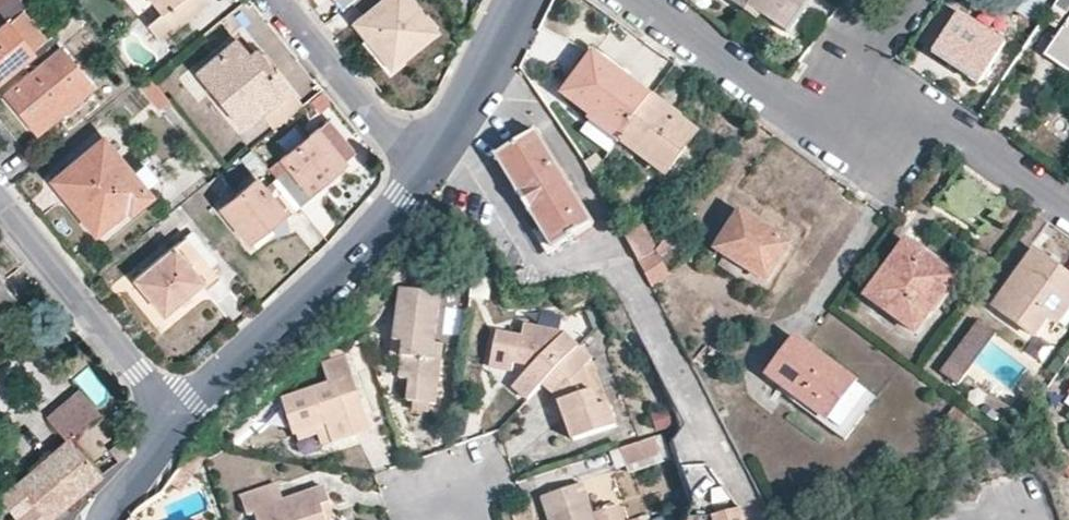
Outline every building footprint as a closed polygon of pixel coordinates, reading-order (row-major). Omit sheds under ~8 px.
[(0,4),(0,75),(18,61),(44,38),(20,10),(24,7),(19,0),(5,0),(0,4)] [(174,27),(206,1),(205,0),(152,0),(174,27)] [(340,10),(349,3),(352,0),(333,0),(340,10)] [(428,24),(408,0),(352,0),(349,3),(360,15),(351,22),(387,67),(433,30),(428,24)] [(809,0),(732,0),(754,15),(756,12),(780,29),(789,15),(796,19),(809,0)] [(921,42),(934,51),(958,15),(945,6),(921,42)] [(978,82),(1004,44),(959,14),(958,15),(934,51),(938,54),(964,73),(978,82)] [(796,19),(789,15),(780,29),(786,32),(796,19)] [(1066,54),(1068,56),(1068,21),(1045,55),(1060,65),(1066,54)] [(18,61),(29,73),(5,93),(19,111),(25,105),(43,127),(91,87),(48,35),(44,38),(18,61)] [(300,106),(259,56),(252,61),(234,39),(195,72),(239,126),(259,110),(274,128),(300,106)] [(601,60),(593,54),(579,72),(587,78),(601,60)] [(938,54),(934,60),(961,78),(964,73),(938,54)] [(1060,65),(1068,71),(1068,56),(1066,54),(1060,65)] [(645,104),(651,96),(601,60),(587,78),(579,72),(562,94),(593,117),(591,119),(619,140),(645,104)] [(677,120),(679,117),(651,96),(645,104),(674,126),(677,120)] [(677,120),(674,126),(645,104),(619,140),(614,147),(632,159),(637,152),(667,173),(695,133),(677,120)] [(36,132),(43,127),(25,105),(19,111),(36,132)] [(354,152),(327,120),(280,157),(289,168),(275,179),(297,206),(311,195),(307,190),(322,179),(354,152)] [(553,248),(593,224),(535,130),(495,154),(553,248)] [(57,173),(72,193),(65,199),(92,231),(99,226),(124,206),(128,212),(148,196),(142,189),(130,173),(101,138),(57,173)] [(142,189),(154,178),(142,163),(130,173),(142,189)] [(57,173),(50,179),(65,199),(72,193),(57,173)] [(297,206),(275,179),(262,190),(253,180),(220,207),(246,239),(266,223),(280,212),(284,217),(297,206)] [(326,184),(322,179),(307,190),(311,195),(326,184)] [(266,223),(271,228),(284,217),(280,212),(266,223)] [(740,212),(717,249),(768,281),(790,245),(740,212)] [(639,228),(622,235),(637,262),(651,254),(639,228)] [(131,278),(159,312),(198,282),(202,287),(218,275),(184,235),(131,278)] [(928,249),(911,236),(867,295),(916,331),(931,310),(954,278),(923,256),(928,249)] [(923,256),(954,278),(931,310),(937,314),(964,275),(928,249),(923,256)] [(696,250),(685,259),(698,268),(706,257),(696,250)] [(651,254),(637,262),(645,279),(651,288),(668,274),(656,251),(651,254)] [(1035,251),(995,307),(1034,336),(1047,318),(1068,288),(1068,277),(1035,251)] [(441,343),(433,342),(436,320),(439,291),(437,291),(437,277),(413,275),(412,289),(399,288),(390,355),(400,357),(398,378),(409,380),(407,401),(411,401),(428,404),(434,403),(441,343)] [(12,296),(0,282),(0,306),(12,296)] [(1047,318),(1057,324),(1068,308),(1068,288),(1047,318)] [(957,382),(994,330),(976,318),(939,370),(957,382)] [(511,370),(512,361),(526,362),(530,367),(513,385),(527,399),(543,382),(576,343),(562,329),(523,322),(520,336),(496,332),(489,366),(511,370)] [(844,398),(855,382),(795,337),(767,374),(798,397),(826,419),(822,424),(843,440),(864,412),(844,398)] [(607,401),(597,405),(583,365),(592,356),(576,343),(543,382),(558,395),(565,418),(573,439),(615,426),(607,401)] [(322,362),(328,382),(281,399),(292,435),(296,434),(325,423),(330,439),(331,442),(370,429),(345,355),(322,362)] [(855,382),(844,398),(864,412),(875,397),(855,382)] [(74,384),(41,413),(62,434),(92,406),(74,384)] [(558,395),(551,402),(557,421),(565,418),(558,395)] [(822,424),(826,419),(798,397),(794,403),(822,424)] [(427,411),(428,404),(411,401),(411,410),(427,411)] [(296,434),(299,440),(316,435),(319,444),(330,439),(325,423),(296,434)] [(49,516),(101,473),(91,463),(69,440),(62,434),(61,435),(50,447),(0,493),(0,496),(18,519),(52,519),(49,516)] [(619,447),(628,470),(661,459),(655,435),(619,447)] [(91,463),(101,473),(131,450),(127,444),(121,440),(91,463)] [(575,463),(579,479),(611,470),(606,454),(575,463)] [(591,513),(580,483),(541,496),(549,519),(622,519),(616,504),(591,513)] [(324,487),(283,501),(277,485),(241,497),(247,514),(254,512),(257,519),(326,519),(325,519),(322,507),(331,504),(324,487)] [(623,500),(628,519),(633,519),(648,516),(642,495),(623,500)] [(331,504),(322,507),(325,519),(334,515),(331,504)] [(714,515),(715,519),(742,519),(738,508),(714,515)]
